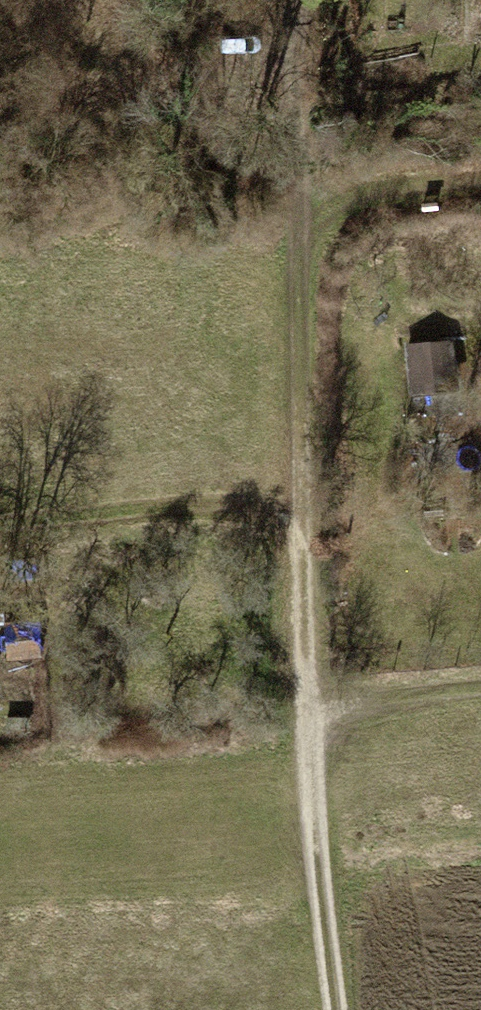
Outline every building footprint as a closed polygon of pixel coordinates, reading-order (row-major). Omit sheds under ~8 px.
[(408,341),(408,398),(455,398),(454,340),(408,341)]
